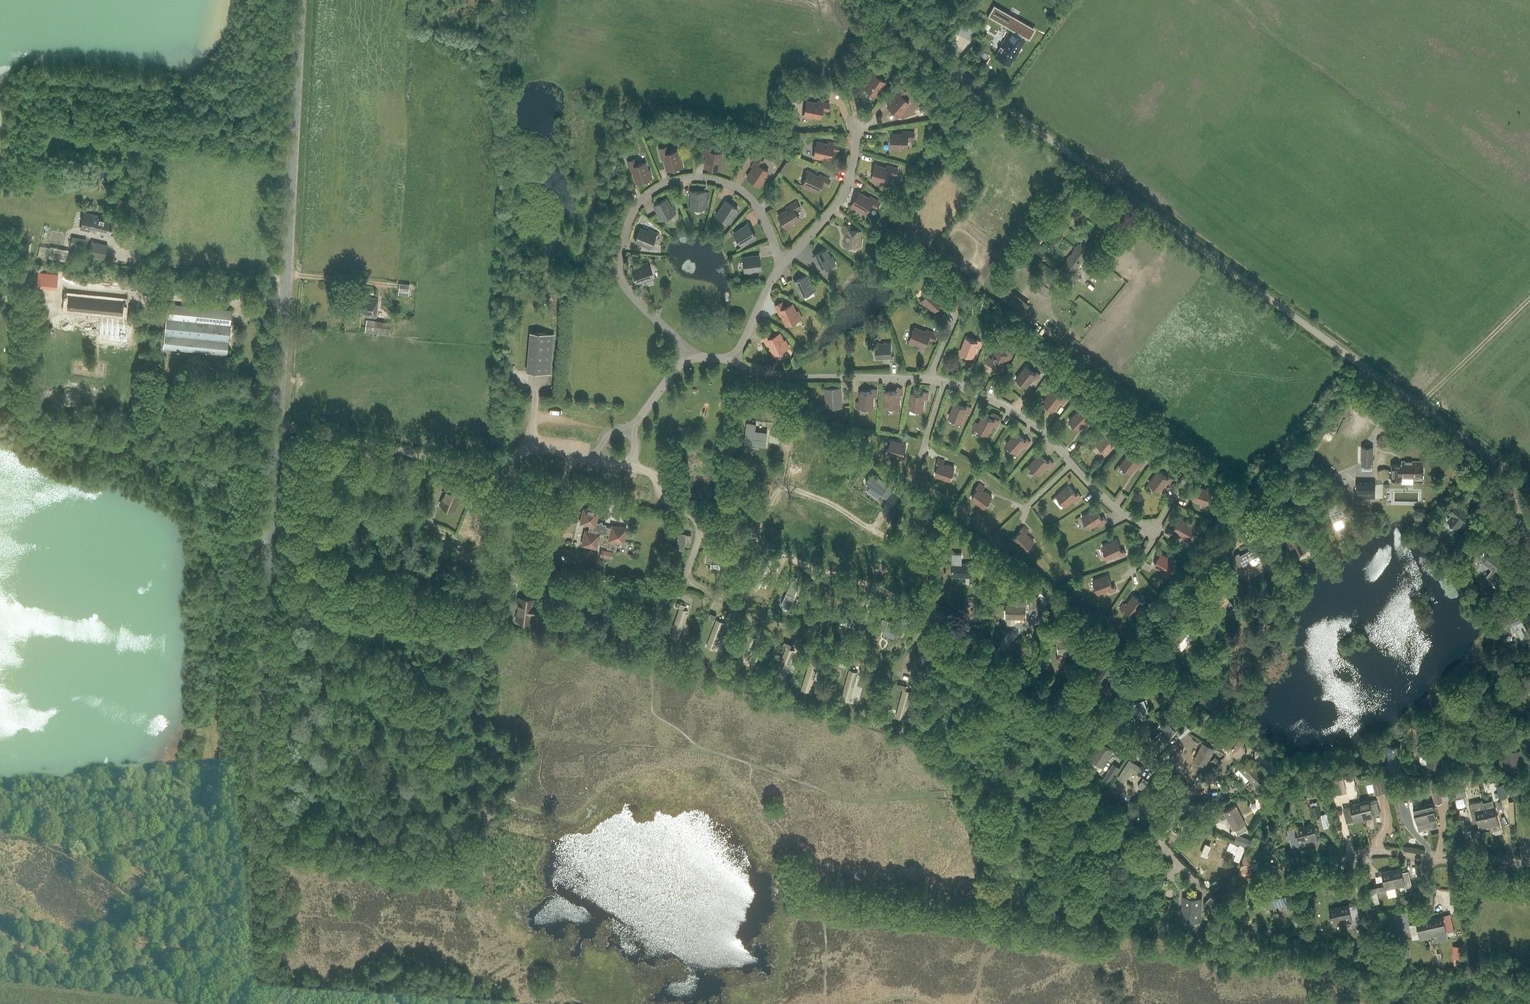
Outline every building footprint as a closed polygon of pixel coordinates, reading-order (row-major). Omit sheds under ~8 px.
[(992,17),(1004,24),(1008,16),(996,9),(992,17)] [(968,38),(974,42),(979,33),(973,29),(968,38)] [(1026,34),(1018,29),(1015,35),(1008,32),(1001,45),(1002,46),(996,57),(1010,65),(1013,59),(1014,60),(1025,41),(1022,40),(1026,34)] [(880,90),(885,82),(877,77),(881,72),(875,68),(869,77),(870,78),(864,88),(877,97),(881,91),(880,90)] [(903,110),(909,103),(902,97),(906,93),(901,88),(894,97),(895,98),(888,106),(900,117),(904,111),(903,110)] [(828,110),(829,104),(818,102),(818,103),(807,101),(804,117),(811,118),(811,117),(820,118),(822,109),(828,110)] [(903,133),(903,134),(892,134),(892,150),(899,150),(899,149),(908,149),(908,140),(914,140),(915,133),(903,133)] [(838,152),(839,145),(828,143),(828,144),(817,142),(814,158),(821,159),(821,157),(830,159),(832,150),(838,152)] [(705,167),(720,170),(722,163),(720,162),(722,153),(713,152),(714,146),(707,145),(705,156),(707,156),(705,167)] [(760,148),(755,145),(751,153),(755,156),(760,148)] [(667,170),(682,166),(681,159),(679,160),(677,151),(668,153),(667,147),(660,149),(663,160),(664,159),(667,170)] [(763,179),(768,171),(761,166),(764,161),(758,157),(752,167),(753,168),(747,177),(761,186),(765,180),(763,179)] [(636,182),(652,178),(649,171),(648,171),(645,163),(636,165),(635,160),(628,161),(631,172),(633,172),(636,182)] [(887,167),(887,168),(876,165),(872,181),(879,182),(879,181),(888,183),(890,174),(896,176),(898,169),(887,167)] [(820,175),(819,177),(809,172),(802,187),(809,190),(809,188),(818,192),(822,184),(827,186),(830,180),(820,175)] [(707,208),(707,201),(705,201),(705,192),(691,191),(691,208),(707,208)] [(870,197),(869,198),(860,193),(852,206),(858,210),(859,208),(866,213),(871,205),(876,209),(880,203),(870,197)] [(661,220),(675,213),(672,206),(671,207),(666,199),(654,206),(661,220)] [(732,217),(738,209),(726,201),(717,215),(730,224),(734,218),(732,217)] [(796,203),(787,208),(788,210),(778,216),(786,229),(792,225),(792,224),(799,219),(795,212),(800,208),(796,203)] [(113,219),(102,216),(84,212),(80,230),(90,232),(90,228),(95,230),(94,232),(109,236),(113,219)] [(747,242),(755,237),(748,225),(734,233),(742,247),(748,243),(747,242)] [(861,248),(862,241),(860,240),(861,231),(850,230),(851,227),(844,226),(843,234),(847,234),(846,246),(861,248)] [(650,248),(656,233),(650,230),(649,232),(641,228),(635,242),(650,248)] [(85,249),(86,239),(72,236),(70,246),(85,249)] [(1038,247),(1041,243),(1034,238),(1031,242),(1038,247)] [(107,244),(92,241),(88,257),(104,260),(107,244)] [(1089,250),(1091,246),(1083,241),(1080,245),(1078,244),(1073,251),(1074,252),(1071,256),(1070,255),(1062,267),(1074,275),(1080,267),(1079,266),(1082,261),(1083,262),(1091,251),(1089,250)] [(51,248),(40,246),(38,256),(49,258),(67,261),(69,250),(51,247),(51,248)] [(821,271),(835,264),(832,258),(831,258),(827,250),(814,256),(821,271)] [(752,271),(761,270),(759,256),(743,258),(745,273),(752,273),(752,271)] [(641,266),(641,267),(632,270),(637,284),(653,278),(648,263),(641,266)] [(802,296),(816,289),(813,283),(811,284),(807,275),(795,282),(802,296)] [(945,309),(950,304),(941,296),(940,298),(932,290),(921,302),(926,306),(928,305),(934,312),(941,305),(945,309)] [(376,316),(378,299),(365,298),(365,299),(351,297),(349,312),(361,313),(360,316),(376,318),(376,316)] [(114,301),(78,298),(77,311),(112,315),(114,301)] [(964,304),(956,300),(952,308),(960,311),(964,304)] [(128,326),(129,316),(133,317),(134,304),(127,303),(125,316),(118,315),(117,325),(112,325),(110,342),(138,345),(139,327),(128,326)] [(787,325),(801,318),(798,312),(797,313),(793,304),(785,308),(782,303),(776,306),(781,316),(782,315),(787,325)] [(164,348),(228,355),(232,311),(168,304),(164,348)] [(367,320),(365,332),(390,335),(399,336),(399,333),(410,335),(411,324),(409,324),(410,319),(395,317),(394,323),(391,323),(384,322),(367,320)] [(934,341),(937,335),(926,330),(926,332),(915,328),(909,342),(916,345),(917,344),(925,347),(929,339),(934,341)] [(550,374),(554,334),(530,332),(526,372),(550,374)] [(774,354),(789,348),(786,341),(784,342),(780,333),(772,337),(769,332),(763,335),(768,345),(769,344),(774,354)] [(980,347),(982,342),(978,340),(977,342),(966,338),(961,353),(973,357),(977,346),(980,347)] [(890,360),(894,359),(894,356),(892,356),(891,343),(876,344),(877,358),(889,357),(890,360)] [(1010,360),(1012,354),(1008,352),(1007,354),(997,350),(993,359),(989,358),(987,363),(1002,369),(1007,359),(1010,360)] [(1036,380),(1040,375),(1036,372),(1035,374),(1026,367),(1016,379),(1026,387),(1034,378),(1036,380)] [(827,405),(841,404),(840,388),(826,389),(827,405)] [(900,407),(899,395),(902,395),(901,389),(896,389),(897,391),(885,392),(887,408),(900,407)] [(860,402),(856,402),(856,407),(873,408),(873,396),(876,396),(877,390),(871,390),(871,392),(860,392),(860,402)] [(1043,403),(1053,411),(1060,402),(1063,404),(1067,399),(1063,396),(1061,398),(1053,391),(1043,403)] [(927,399),(928,393),(923,392),(923,395),(912,393),(910,409),(923,410),(924,399),(927,399)] [(961,423),(966,412),(969,413),(971,408),(967,406),(966,408),(955,403),(949,418),(961,423)] [(1087,422),(1089,424),(1093,420),(1090,416),(1088,418),(1080,410),(1069,421),(1078,430),(1087,422)] [(994,421),(984,415),(976,429),(988,435),(993,425),(996,426),(999,421),(995,418),(994,421)] [(755,431),(756,424),(747,423),(744,444),(765,446),(767,432),(755,431)] [(1026,447),(1030,442),(1026,439),(1025,441),(1017,433),(1006,444),(1016,453),(1024,445),(1026,447)] [(1114,444),(1117,446),(1121,441),(1117,438),(1116,440),(1107,433),(1097,445),(1107,453),(1114,444)] [(898,460),(904,461),(906,456),(903,456),(906,445),(891,441),(888,454),(899,457),(898,460)] [(1374,447),(1362,446),(1361,465),(1373,466),(1374,447)] [(1138,465),(1140,467),(1144,462),(1140,459),(1139,460),(1130,453),(1120,466),(1131,474),(1138,465)] [(1039,475),(1047,466),(1049,468),(1053,463),(1049,460),(1048,462),(1039,455),(1029,466),(1039,475)] [(943,464),(944,461),(938,459),(937,464),(939,465),(936,475),(950,480),(954,468),(943,464)] [(1401,480),(1401,477),(1423,478),(1423,462),(1402,461),(1402,465),(1392,465),(1392,477),(1392,479),(1401,480)] [(873,472),(866,482),(887,498),(894,488),(873,472)] [(1167,482),(1169,484),(1173,479),(1169,476),(1167,478),(1158,472),(1149,484),(1160,492),(1167,482)] [(849,480),(846,477),(841,483),(844,486),(849,480)] [(1375,497),(1375,484),(1375,482),(1357,481),(1357,496),(1357,503),(1366,504),(1367,498),(1375,498),(1375,497)] [(976,488),(978,490),(972,499),(984,508),(992,497),(983,490),(985,488),(979,484),(976,488)] [(441,505),(454,510),(462,490),(449,485),(441,505)] [(1065,506),(1074,499),(1076,501),(1081,497),(1078,493),(1076,495),(1069,486),(1057,496),(1065,506)] [(1204,506),(1210,508),(1211,503),(1209,503),(1212,492),(1197,487),(1193,500),(1205,503),(1204,506)] [(1343,500),(1326,507),(1333,522),(1349,515),(1343,500)] [(1450,511),(1454,513),(1448,520),(1458,528),(1463,521),(1467,524),(1473,515),(1457,502),(1450,511)] [(607,546),(607,548),(616,550),(618,542),(623,543),(627,529),(612,525),(611,528),(601,526),(602,523),(596,522),(598,512),(583,509),(580,523),(592,526),(590,531),(585,530),(582,545),(597,548),(598,545),(607,546)] [(1099,522),(1101,525),(1106,521),(1103,517),(1101,518),(1095,509),(1082,517),(1089,528),(1099,522)] [(1188,542),(1191,538),(1189,537),(1194,527),(1180,519),(1174,531),(1184,536),(1183,539),(1188,542)] [(1020,531),(1022,532),(1014,540),(1024,551),(1034,543),(1026,534),(1028,532),(1024,527),(1020,531)] [(686,544),(691,545),(693,534),(681,531),(678,548),(685,549),(686,544)] [(1292,536),(1290,531),(1283,534),(1288,546),(1289,545),(1293,555),(1310,547),(1307,540),(1304,541),(1301,532),(1292,536)] [(1102,547),(1108,559),(1118,554),(1120,557),(1126,554),(1123,550),(1121,551),(1117,541),(1102,547)] [(1243,571),(1253,565),(1250,560),(1259,555),(1262,560),(1267,557),(1264,552),(1259,554),(1253,543),(1249,546),(1250,549),(1235,558),(1243,571)] [(600,556),(612,559),(614,552),(601,549),(600,556)] [(1492,550),(1482,563),(1497,574),(1507,562),(1492,550)] [(552,562),(554,554),(537,551),(535,559),(552,562)] [(711,563),(722,563),(730,563),(731,555),(707,553),(706,561),(712,562),(711,563)] [(1165,572),(1163,574),(1168,577),(1171,573),(1169,572),(1174,562),(1161,554),(1154,566),(1165,572)] [(745,575),(755,580),(755,579),(762,583),(766,575),(744,564),(741,571),(745,574),(745,575)] [(972,577),(972,565),(953,564),(952,576),(972,577)] [(1012,580),(1009,573),(1002,576),(1005,583),(1012,580)] [(1492,582),(1498,588),(1505,580),(1498,574),(1492,582)] [(1098,593),(1109,589),(1110,592),(1116,590),(1114,585),(1112,586),(1108,576),(1093,581),(1098,593)] [(779,591),(789,595),(790,595),(797,598),(800,590),(778,581),(775,588),(780,590),(779,591)] [(1231,604),(1227,598),(1224,594),(1210,604),(1217,614),(1231,605),(1231,604)] [(1038,595),(1030,595),(1029,607),(1038,607),(1038,595)] [(535,598),(518,596),(515,621),(533,623),(533,616),(535,616),(536,604),(535,604),(535,598)] [(1120,609),(1124,612),(1126,610),(1135,617),(1144,604),(1133,596),(1126,606),(1124,604),(1120,609)] [(1026,606),(1007,606),(1007,618),(1026,618),(1026,606)] [(688,610),(680,608),(671,636),(679,638),(688,610)] [(1522,620),(1519,614),(1505,621),(1511,633),(1516,630),(1524,645),(1529,642),(1529,636),(1522,620)] [(906,626),(883,619),(880,627),(885,629),(895,632),(896,632),(903,634),(906,626)] [(708,643),(716,646),(720,637),(725,625),(724,625),(725,623),(717,620),(708,643)] [(1171,654),(1178,646),(1181,649),(1185,645),(1184,644),(1186,641),(1184,639),(1189,633),(1182,627),(1164,649),(1171,654)] [(1076,639),(1075,634),(1057,635),(1057,644),(1058,653),(1077,652),(1076,639)] [(753,652),(757,640),(758,638),(750,635),(741,658),(739,662),(747,665),(749,661),(752,652),(753,652)] [(1089,638),(1083,636),(1081,642),(1087,644),(1089,638)] [(1112,644),(1098,636),(1094,644),(1108,652),(1112,644)] [(795,651),(787,647),(777,669),(785,673),(789,664),(794,653),(795,651)] [(819,664),(810,662),(802,690),(810,692),(819,664)] [(1102,663),(1092,679),(1104,686),(1114,671),(1102,663)] [(842,698),(850,700),(858,672),(849,670),(842,698)] [(896,717),(904,720),(912,692),(903,689),(896,717)] [(1120,710),(1124,721),(1147,713),(1143,701),(1120,710)] [(1176,733),(1165,720),(1154,730),(1154,731),(1150,734),(1156,741),(1160,738),(1164,743),(1176,733)] [(1191,730),(1186,724),(1176,734),(1180,739),(1191,730)] [(1113,750),(1101,741),(1089,758),(1101,766),(1113,750)] [(1205,766),(1215,749),(1203,742),(1193,760),(1205,766)] [(1399,766),(1400,747),(1383,746),(1383,759),(1387,760),(1386,766),(1399,766)] [(1525,749),(1501,747),(1500,767),(1525,768),(1525,749)] [(1220,761),(1216,757),(1211,761),(1215,765),(1220,761)] [(1144,768),(1129,759),(1118,777),(1125,782),(1132,770),(1139,775),(1144,768)] [(1256,786),(1266,776),(1249,759),(1239,769),(1256,786)] [(1119,767),(1113,763),(1103,779),(1109,783),(1119,767)] [(1145,790),(1150,779),(1145,776),(1139,787),(1145,790)] [(1372,781),(1376,795),(1390,791),(1386,777),(1372,781)] [(1347,792),(1344,778),(1330,781),(1333,795),(1347,792)] [(1468,796),(1466,784),(1465,785),(1464,783),(1453,785),(1456,798),(1468,796)] [(1506,796),(1505,794),(1508,794),(1506,784),(1494,786),(1496,798),(1506,796)] [(1443,800),(1440,788),(1432,790),(1435,802),(1443,800)] [(1156,795),(1151,793),(1144,807),(1149,810),(1149,811),(1155,814),(1163,797),(1156,794),(1156,795)] [(1500,829),(1499,824),(1495,806),(1492,798),(1482,800),(1484,809),(1488,826),(1489,826),(1490,831),(1500,829)] [(1360,802),(1364,820),(1374,818),(1373,816),(1380,814),(1376,799),(1360,802)] [(1480,828),(1488,826),(1484,809),(1482,800),(1469,803),(1474,823),(1478,822),(1480,828)] [(1322,814),(1320,805),(1318,806),(1317,802),(1309,803),(1312,818),(1322,816),(1324,828),(1330,826),(1327,813),(1322,814)] [(1355,822),(1364,820),(1360,802),(1343,807),(1347,823),(1354,821),(1355,822)] [(1424,805),(1428,828),(1438,826),(1436,820),(1437,820),(1433,803),(1424,805)] [(1419,831),(1428,828),(1424,805),(1413,808),(1417,825),(1418,825),(1419,831)] [(1247,830),(1235,806),(1219,814),(1219,816),(1222,822),(1224,822),(1229,820),(1237,835),(1247,830)] [(1304,825),(1309,843),(1319,840),(1314,823),(1304,825)] [(1299,845),(1309,843),(1304,825),(1295,828),(1289,829),(1292,843),(1298,842),(1299,845)] [(1251,839),(1239,835),(1236,841),(1248,846),(1251,839)] [(1234,841),(1230,840),(1227,849),(1236,852),(1238,846),(1233,844),(1234,841)] [(1209,854),(1215,857),(1214,860),(1219,862),(1224,848),(1219,846),(1218,850),(1210,847),(1211,845),(1206,842),(1201,855),(1208,857),(1209,854)] [(1240,870),(1249,870),(1249,869),(1254,868),(1252,857),(1243,858),(1244,864),(1242,865),(1240,870)] [(1402,868),(1390,870),(1393,888),(1405,885),(1402,868)] [(1382,872),(1384,881),(1369,884),(1371,892),(1369,892),(1372,904),(1380,903),(1377,891),(1393,888),(1390,870),(1382,872)] [(1225,890),(1219,884),(1214,889),(1220,895),(1225,890)] [(1269,890),(1273,908),(1285,905),(1284,902),(1289,901),(1287,892),(1282,893),(1281,888),(1269,890)] [(1265,909),(1273,908),(1269,890),(1261,892),(1265,909)] [(1202,897),(1182,896),(1181,919),(1200,920),(1202,897)] [(1337,906),(1340,924),(1353,921),(1349,903),(1337,906)] [(1294,908),(1298,923),(1306,921),(1303,906),(1294,908)] [(1334,926),(1340,924),(1337,906),(1329,908),(1334,926)] [(1431,918),(1434,935),(1437,935),(1438,940),(1448,938),(1447,933),(1454,931),(1451,917),(1443,915),(1431,918)] [(1431,918),(1417,921),(1420,938),(1434,935),(1431,918)] [(1464,962),(1464,954),(1464,946),(1453,946),(1453,958),(1456,958),(1456,969),(1469,969),(1469,962),(1464,962)]
